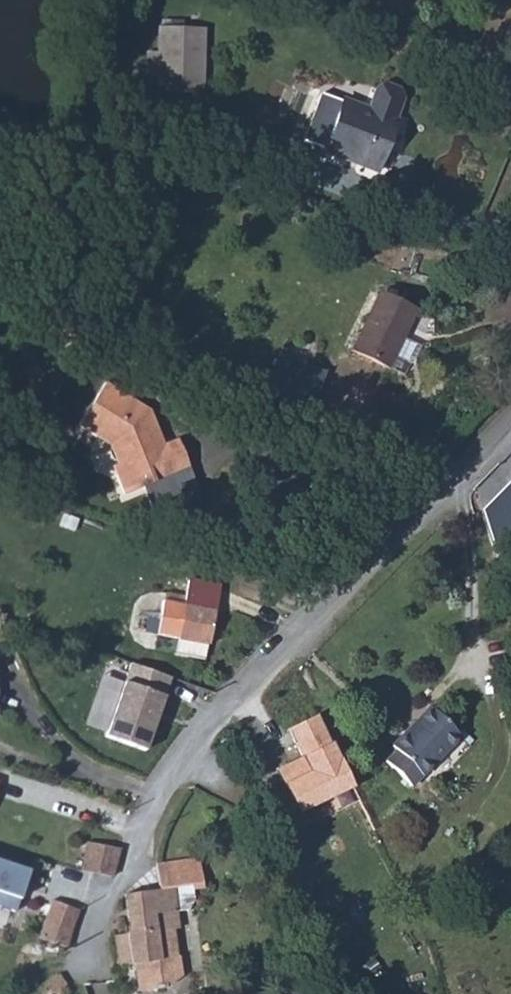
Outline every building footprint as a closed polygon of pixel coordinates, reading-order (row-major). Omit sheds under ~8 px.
[(214,19),(168,17),(165,83),(211,85),(214,19)] [(377,102),(354,93),(333,145),(385,166),(412,89),(407,79),(395,75),(385,80),(377,102)] [(419,305),(385,290),(359,346),(393,363),(419,305)] [(149,399),(105,371),(78,414),(109,432),(111,429),(120,448),(109,453),(124,484),(155,472),(154,465),(188,452),(175,424),(156,433),(146,404),(149,399)] [(482,510),(496,561),(510,544),(510,482),(482,510)] [(221,586),(188,578),(182,600),(163,595),(158,612),(148,610),(143,628),(173,635),(206,642),(221,586)] [(206,642),(173,635),(170,651),(201,658),(206,642)] [(131,662),(105,739),(146,753),(171,676),(131,662)] [(397,748),(385,759),(411,787),(466,733),(431,703),(391,743),(397,748)] [(321,714),(287,729),(303,756),(278,768),(300,815),(358,787),(321,714)] [(112,845),(82,842),(80,869),(110,871),(112,845)] [(32,868),(0,857),(0,906),(18,913),(32,868)] [(198,860),(154,866),(158,889),(163,888),(174,886),(189,883),(190,890),(203,887),(198,860)] [(174,886),(163,888),(168,919),(179,917),(174,886)] [(158,889),(124,893),(129,930),(112,934),(118,965),(136,963),(156,962),(155,958),(177,955),(173,936),(171,936),(168,919),(163,888),(158,889)] [(77,914),(51,905),(37,943),(71,955),(75,942),(68,938),(77,914)] [(179,917),(168,919),(171,936),(173,936),(181,935),(179,917)] [(177,955),(155,958),(156,962),(136,963),(136,973),(143,974),(142,983),(165,983),(178,972),(177,955)]
